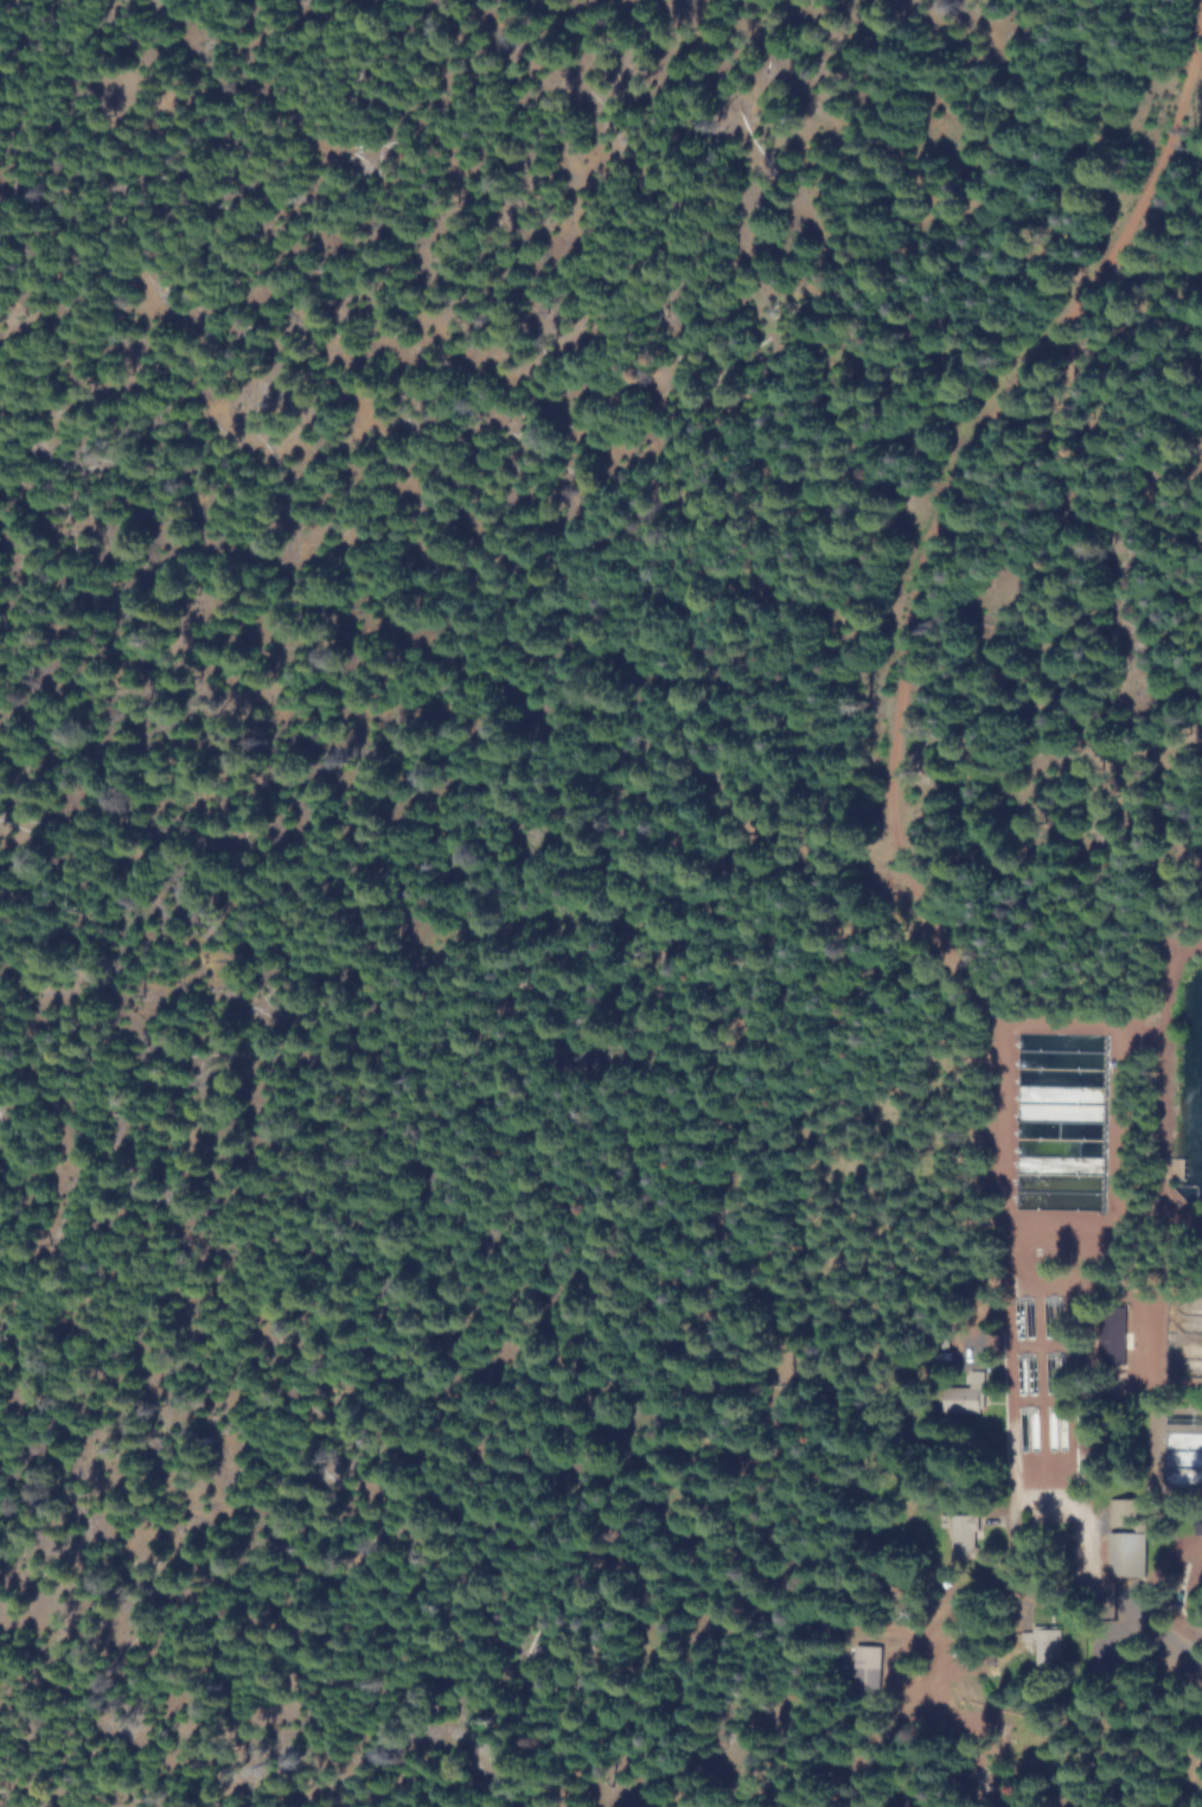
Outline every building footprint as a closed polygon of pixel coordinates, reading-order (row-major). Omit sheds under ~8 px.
[(1113,1362),(1124,1362),(1126,1304),(1102,1303),(1101,1351),(1113,1351),(1113,1362)] [(946,1411),(984,1410),(984,1385),(945,1386),(946,1411)] [(951,1559),(978,1559),(979,1512),(951,1512),(951,1559)] [(1110,1576),(1145,1576),(1144,1528),(1108,1530),(1110,1576)] [(881,1694),(882,1644),(856,1644),(855,1693),(881,1694)]
